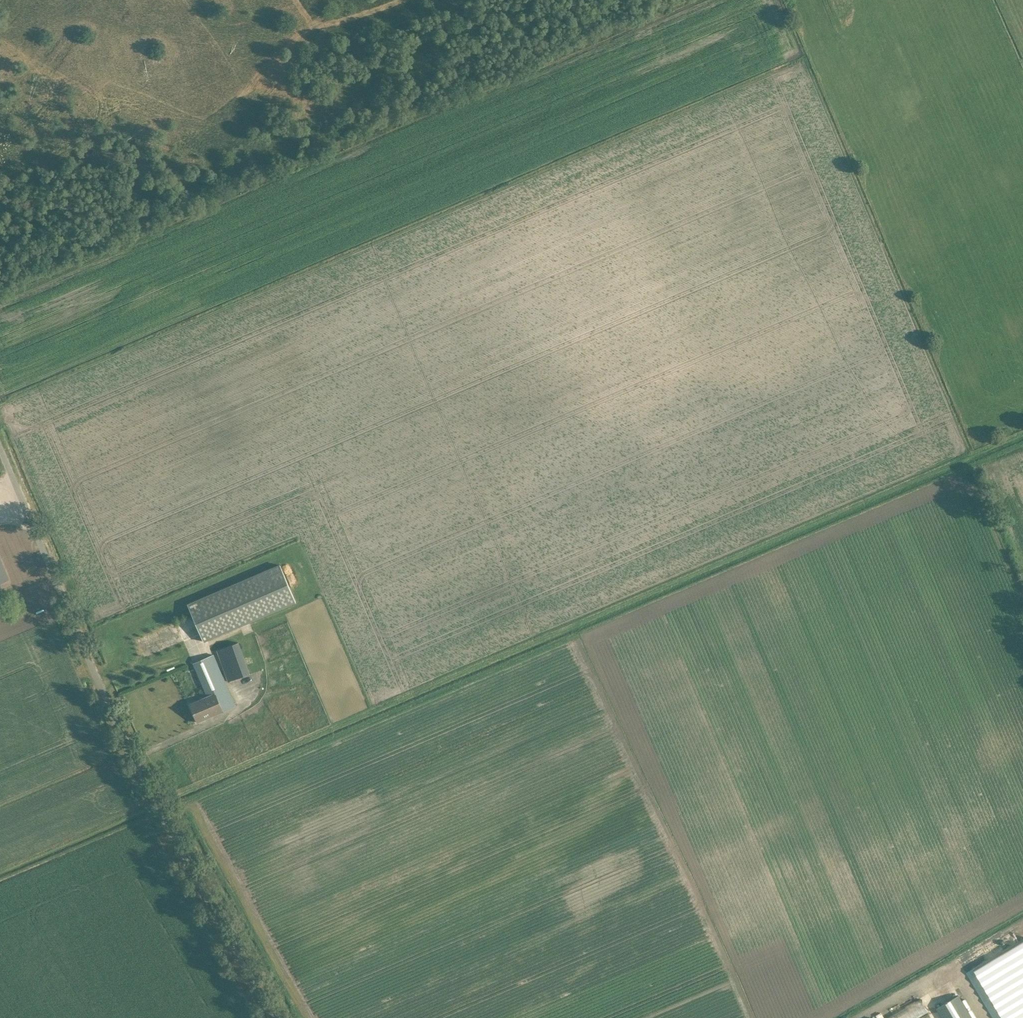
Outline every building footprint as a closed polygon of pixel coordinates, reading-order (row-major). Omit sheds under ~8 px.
[(8,579),(7,579),(4,571),(0,560),(0,582),(8,579)] [(279,564),(187,604),(204,642),(296,602),(279,564)] [(217,650),(228,681),(250,674),(239,642),(217,650)] [(189,704),(197,722),(223,711),(236,705),(214,654),(193,663),(207,696),(189,704)] [(1001,1017),(1022,1017),(1022,940),(973,970),(1001,1017)] [(912,993),(888,1007),(891,1012),(915,998),(912,993)] [(942,1017),(972,1017),(959,995),(936,1008),(942,1017)] [(923,1000),(885,1017),(932,1017),(923,1000)]
